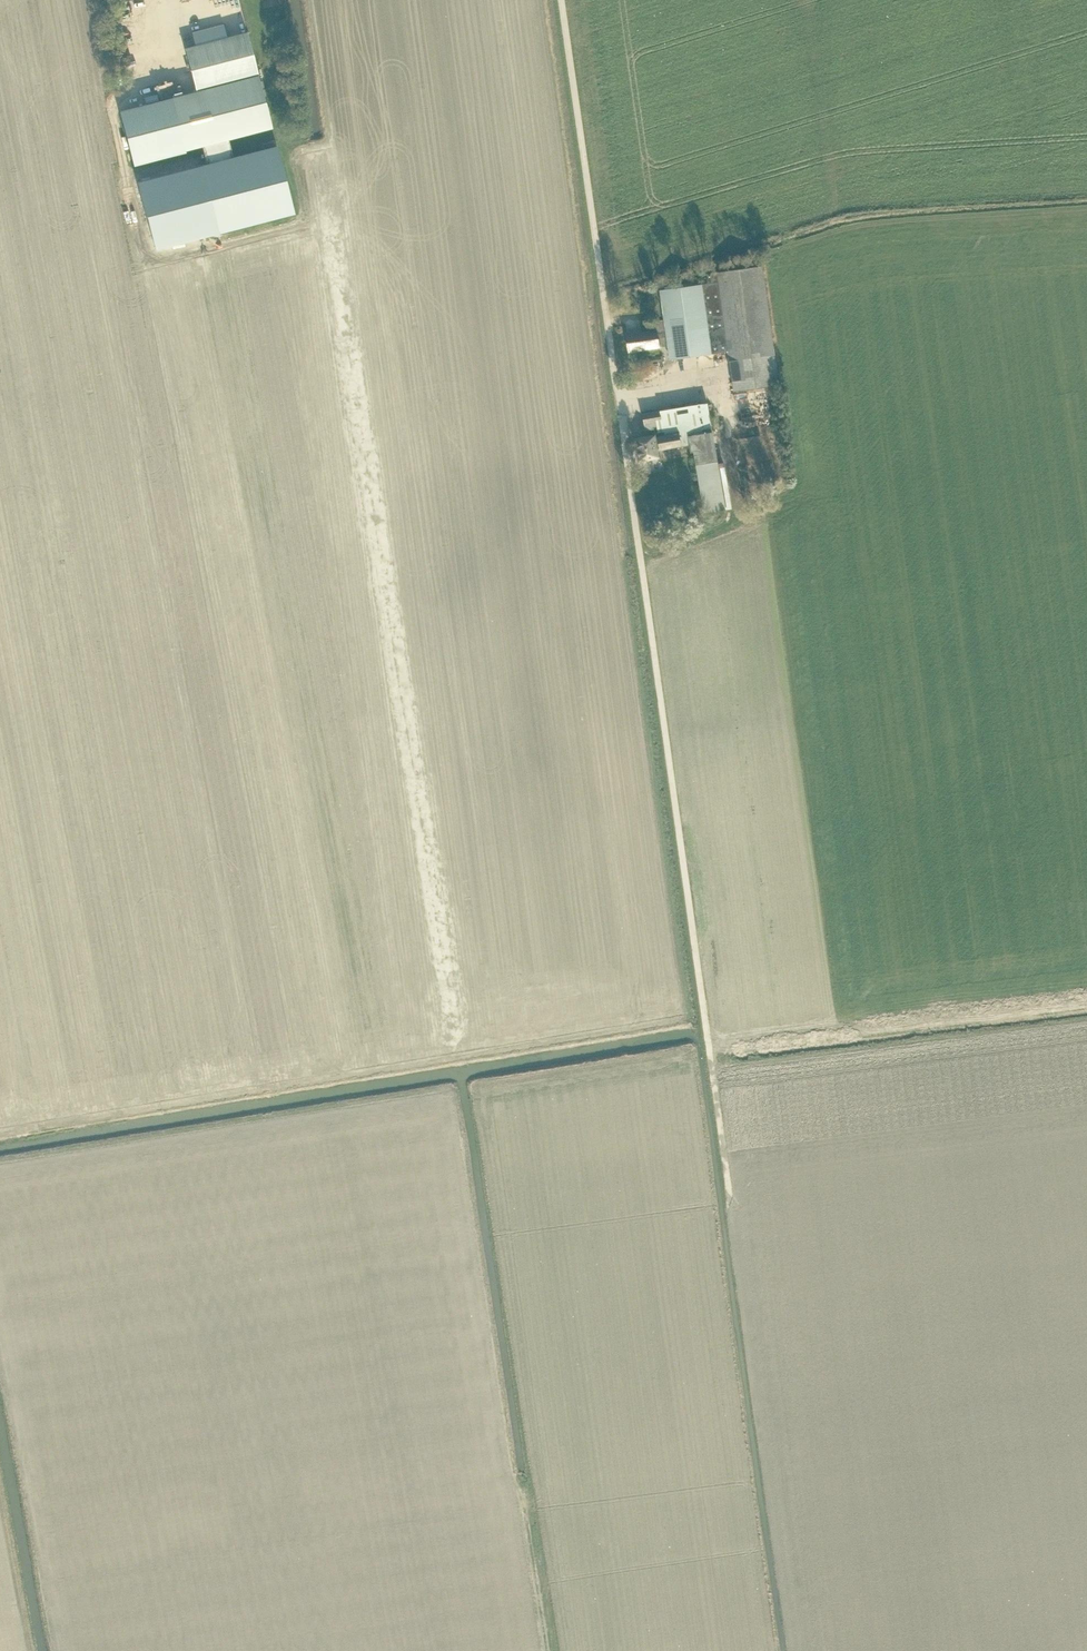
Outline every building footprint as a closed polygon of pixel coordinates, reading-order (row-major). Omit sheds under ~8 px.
[(196,91),(119,111),(134,166),(185,153),(185,151),(201,147),(227,140),(272,128),(247,32),(226,37),(223,25),(191,33),(195,45),(185,48),(196,91)] [(227,140),(201,147),(206,165),(201,166),(218,231),(293,211),(276,146),(232,157),(227,140)] [(626,333),(628,352),(659,348),(659,344),(667,342),(670,360),(728,351),(734,391),(778,385),(762,266),(707,273),(708,283),(660,290),(664,320),(654,322),(655,331),(637,333),(637,331),(626,333)] [(707,403),(642,414),(645,430),(657,428),(658,432),(665,431),(687,428),(690,444),(691,452),(693,452),(704,513),(726,509),(718,463),(713,432),(712,432),(707,403)] [(654,435),(635,439),(637,453),(639,462),(658,459),(657,450),(656,443),(658,443),(659,450),(660,450),(682,446),(690,444),(687,428),(665,431),(665,435),(657,437),(657,436),(655,437),(654,435)] [(667,518),(655,520),(656,528),(669,526),(667,518)]
